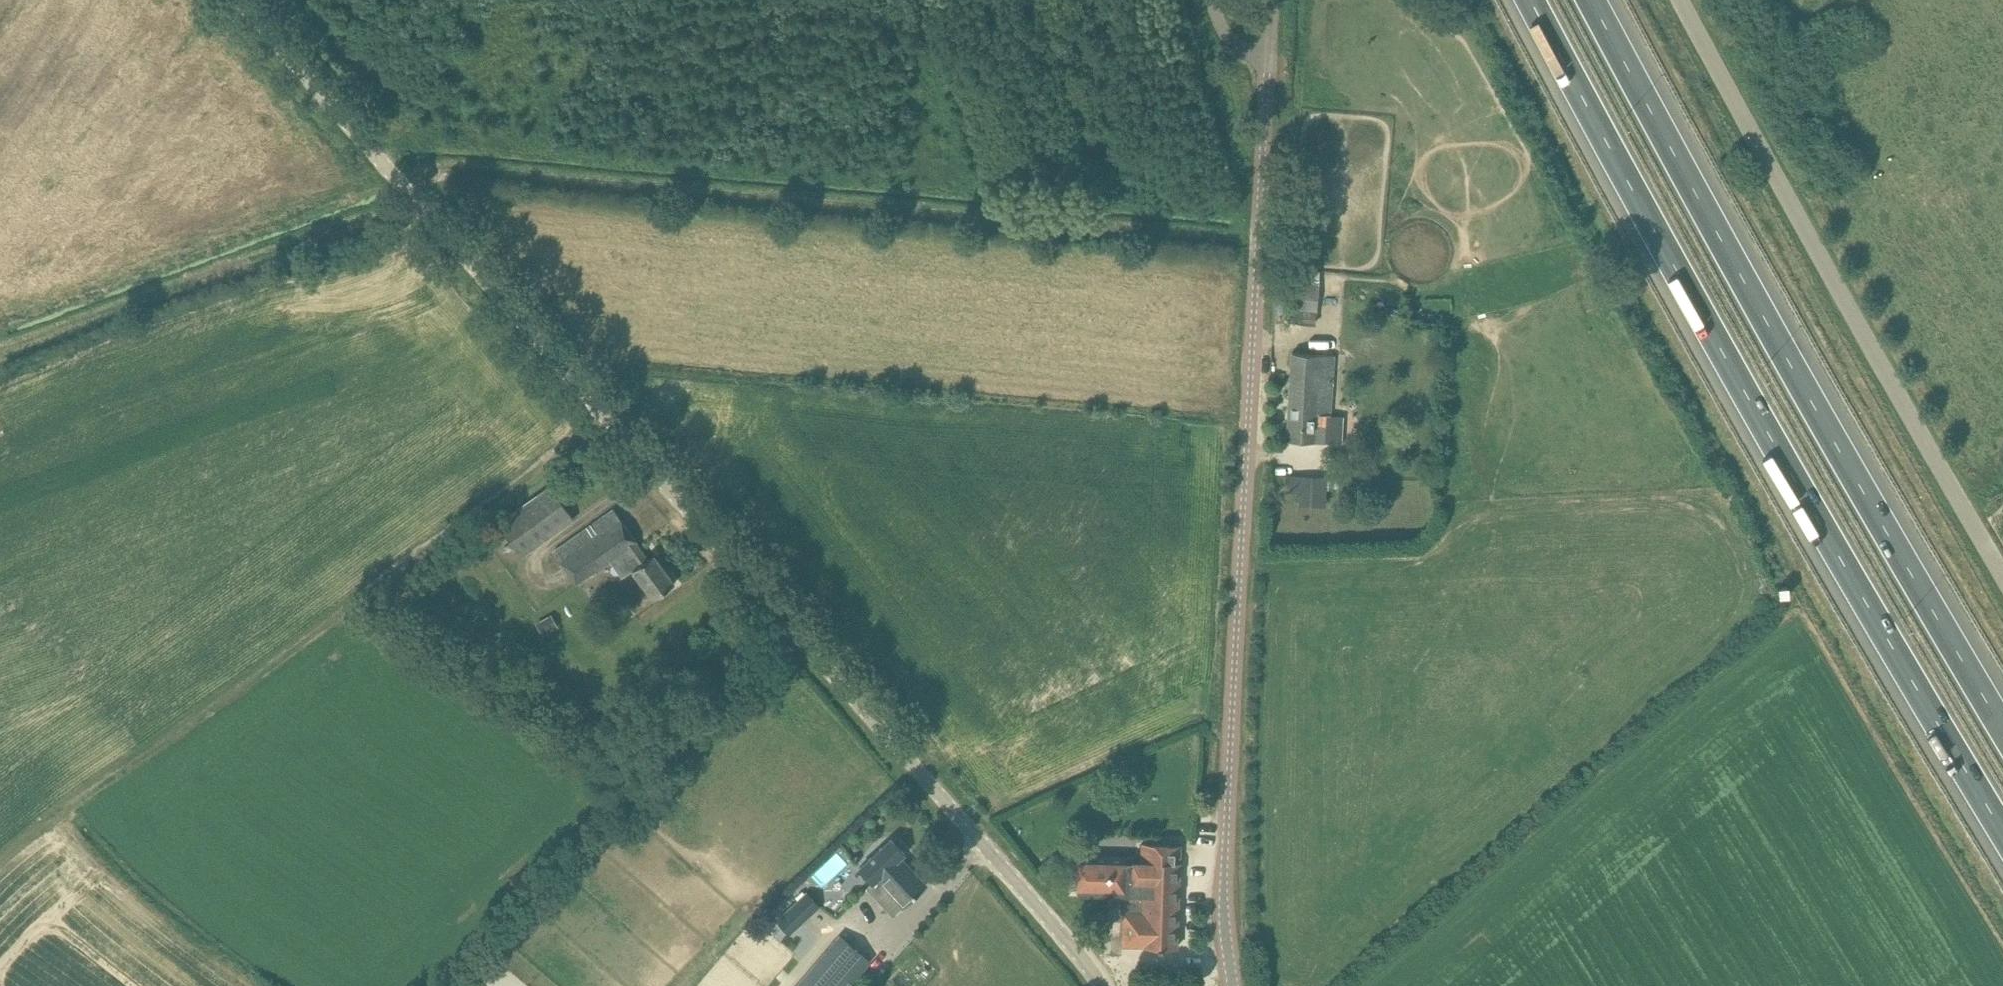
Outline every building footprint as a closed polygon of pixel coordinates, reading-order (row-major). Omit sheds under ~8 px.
[(1317,308),(1318,269),(1293,269),(1292,307),(1317,308)] [(1330,354),(1313,353),(1293,352),(1287,439),(1325,442),(1330,354)] [(1281,475),(1282,505),(1323,504),(1322,474),(1281,475)] [(521,555),(574,519),(551,486),(498,523),(521,555)] [(614,509),(554,552),(578,585),(627,549),(639,565),(633,570),(654,599),(675,583),(654,554),(648,559),(638,546),(640,545),(614,509)] [(894,915),(912,898),(927,884),(901,857),(905,853),(891,838),(860,868),(873,882),(868,887),(894,915)] [(1142,861),(1078,858),(1079,892),(1108,893),(1108,906),(1117,906),(1117,893),(1125,893),(1123,944),(1178,947),(1181,845),(1143,843),(1142,861)] [(791,934),(821,906),(807,891),(777,920),(791,934)] [(869,960),(840,935),(796,985),(856,985),(851,982),(869,960)]
